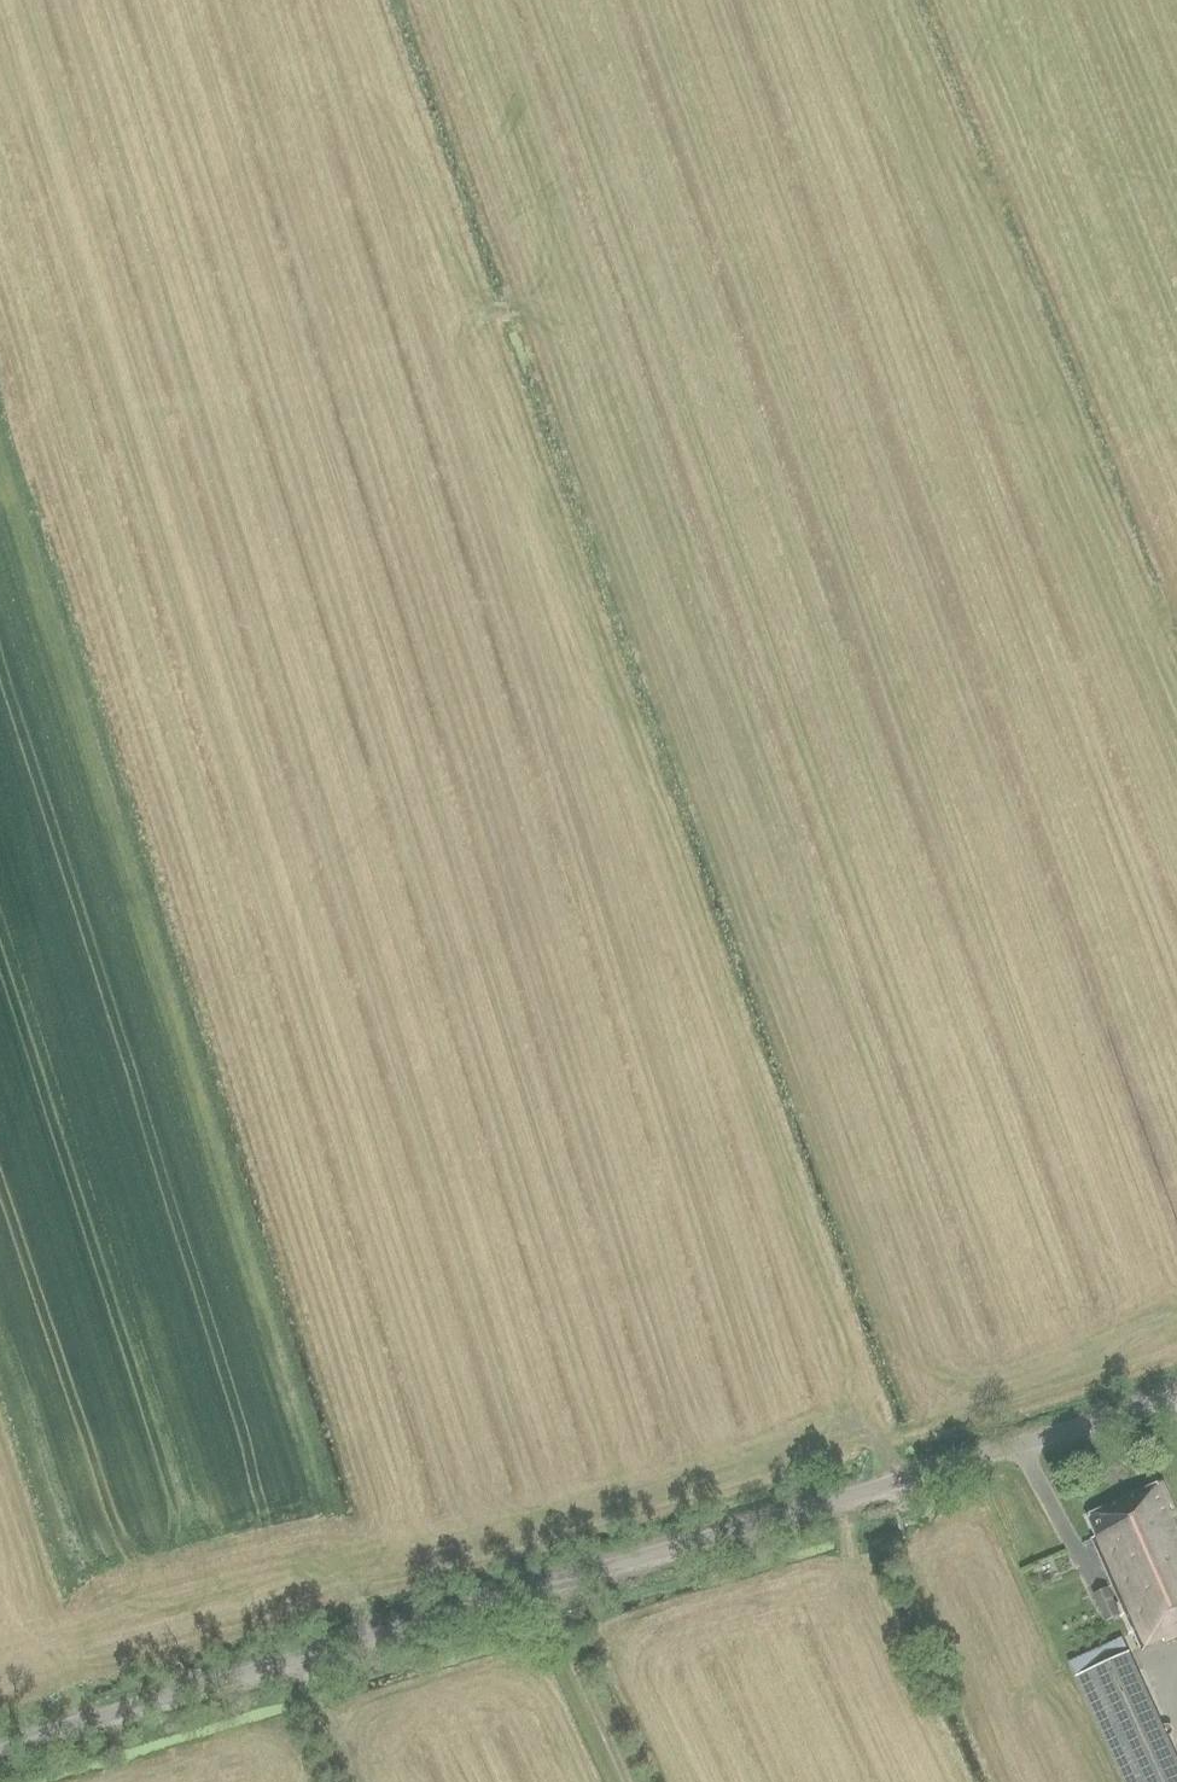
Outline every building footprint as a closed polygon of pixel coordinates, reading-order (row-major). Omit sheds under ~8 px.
[(1112,1578),(1142,1645),(1163,1636),(1164,1640),(1176,1634),(1176,1514),(1163,1482),(1087,1516),(1096,1537),(1094,1538),(1112,1578)] [(1108,1587),(1093,1593),(1105,1621),(1120,1615),(1108,1587)] [(1126,1637),(1073,1660),(1127,1781),(1176,1781),(1176,1752),(1126,1637)]
